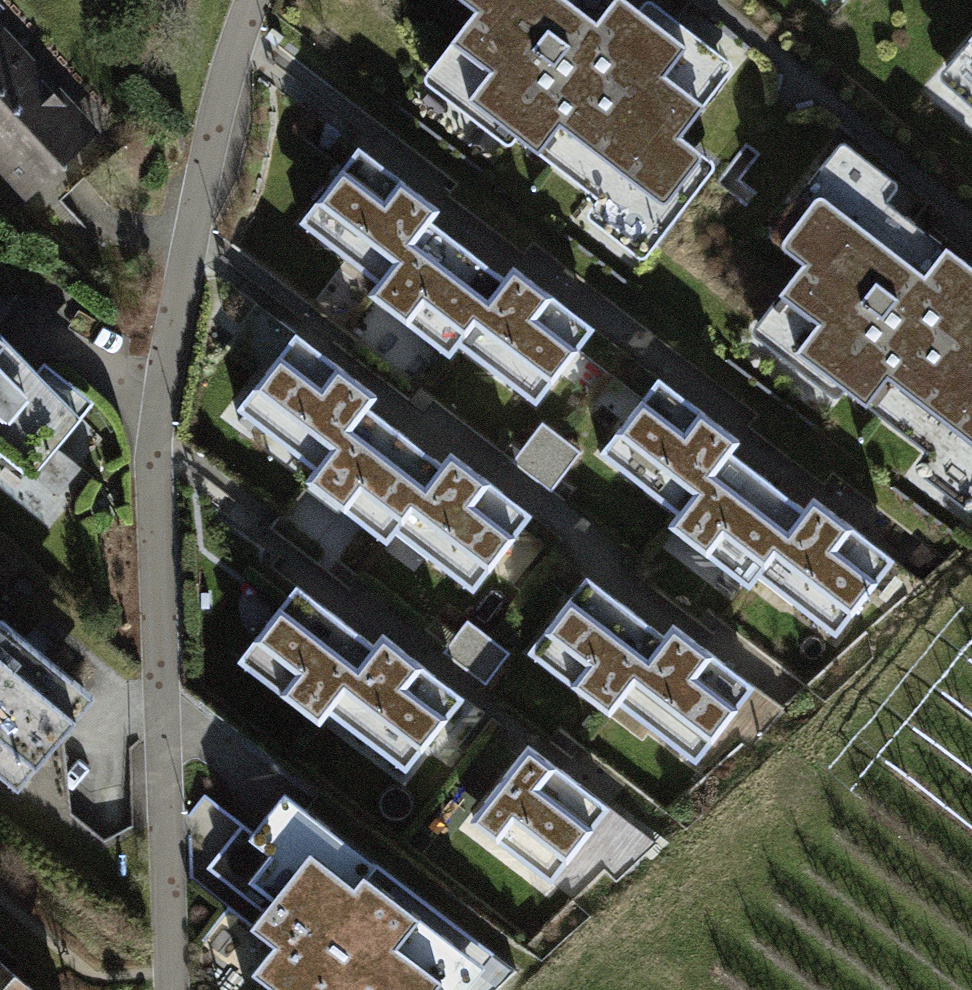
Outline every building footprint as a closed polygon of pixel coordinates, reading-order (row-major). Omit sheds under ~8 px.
[(661,0),(470,0),(430,47),(644,230),(710,152),(679,125),(734,61),(661,0)] [(941,62),(971,89),(971,25),(941,62)] [(0,29),(0,171),(26,198),(99,129),(2,27),(0,29)] [(853,129),(781,214),(812,240),(763,297),(971,475),(971,231),(853,129)] [(600,322),(355,140),(301,213),(546,395),(600,322)] [(535,506),(290,324),(236,396),(481,579),(535,506)] [(28,474),(79,407),(0,325),(0,450),(28,474)] [(903,549),(658,366),(603,439),(848,622),(903,549)] [(548,415),(517,455),(556,485),(587,445),(548,415)] [(644,616),(594,575),(534,648),(610,710),(625,693),(695,750),(753,680),(657,601),(644,616)] [(354,621),(304,580),(244,652),(320,715),(334,698),(404,755),(463,685),(366,606),(354,621)] [(0,607),(0,765),(17,778),(94,685),(0,607)] [(471,611),(445,644),(487,677),(513,644),(471,611)] [(618,798),(534,734),(471,817),(555,881),(618,798)] [(288,777),(250,822),(272,841),(255,860),(274,876),(245,910),(273,934),(251,960),(271,977),(260,989),(425,989),(470,931),(288,777)] [(0,952),(0,989),(44,989),(0,952)]
